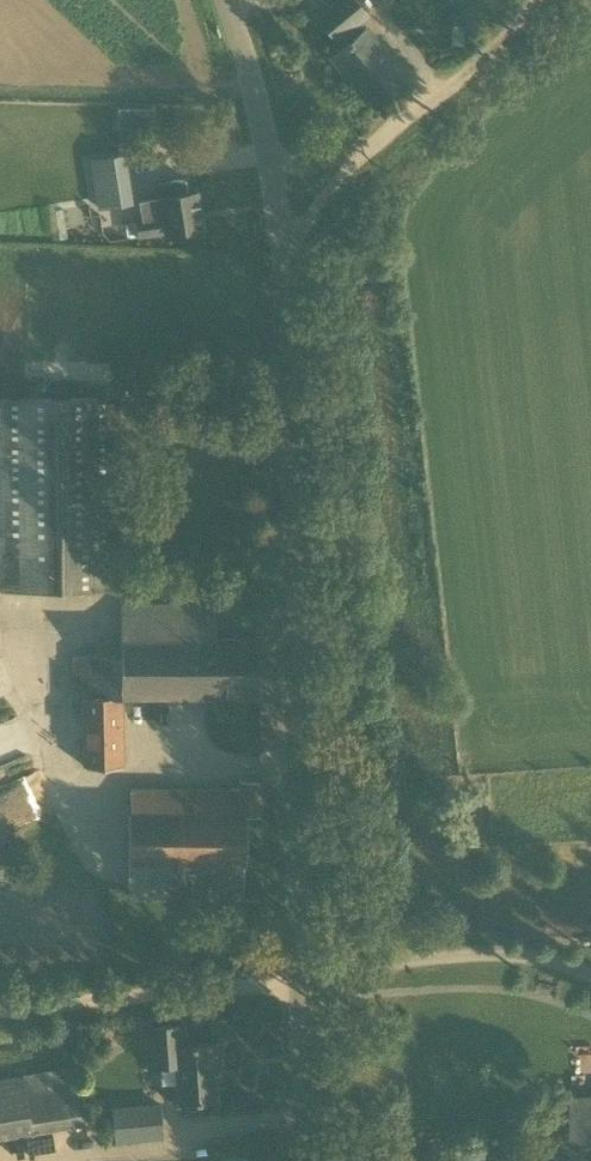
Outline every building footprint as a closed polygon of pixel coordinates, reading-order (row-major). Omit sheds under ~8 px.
[(339,41),(370,15),(358,0),(338,0),(318,16),(339,41)] [(408,73),(368,25),(332,56),(347,74),(351,71),(375,101),(408,73)] [(97,208),(133,201),(125,156),(89,162),(97,208)] [(187,193),(185,177),(158,181),(160,195),(159,195),(159,197),(139,200),(141,218),(138,219),(139,221),(124,223),(127,238),(202,226),(197,191),(187,193)] [(120,589),(119,398),(0,399),(0,590),(120,589)] [(72,698),(83,698),(84,767),(124,767),(123,698),(261,697),(260,637),(217,638),(216,605),(121,606),(121,656),(72,657),(72,698)] [(261,815),(261,779),(241,779),(241,814),(229,814),(131,812),(131,864),(132,864),(132,897),(244,898),(244,865),(247,865),(248,815),(261,815)] [(186,1044),(184,1025),(146,1027),(149,1068),(178,1065),(180,1102),(217,1099),(215,1067),(220,1067),(218,1042),(186,1044)] [(88,1123),(79,1066),(0,1079),(0,1138),(88,1123)] [(590,1136),(590,1100),(571,1100),(572,1137),(590,1136)] [(117,1141),(165,1137),(162,1103),(114,1107),(117,1141)]
